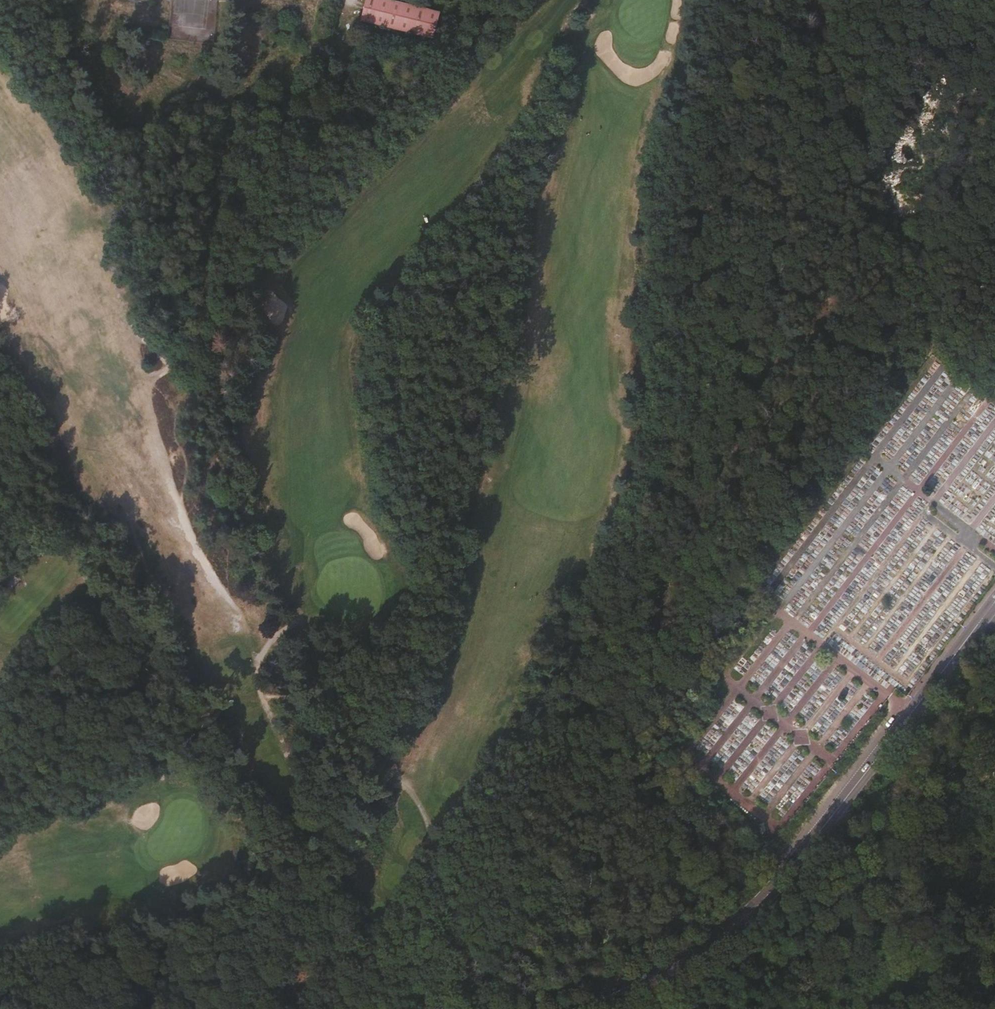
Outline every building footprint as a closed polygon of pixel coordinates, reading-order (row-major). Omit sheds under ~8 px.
[(394,0),(366,0),(360,21),(433,39),(439,11),(394,0)]
